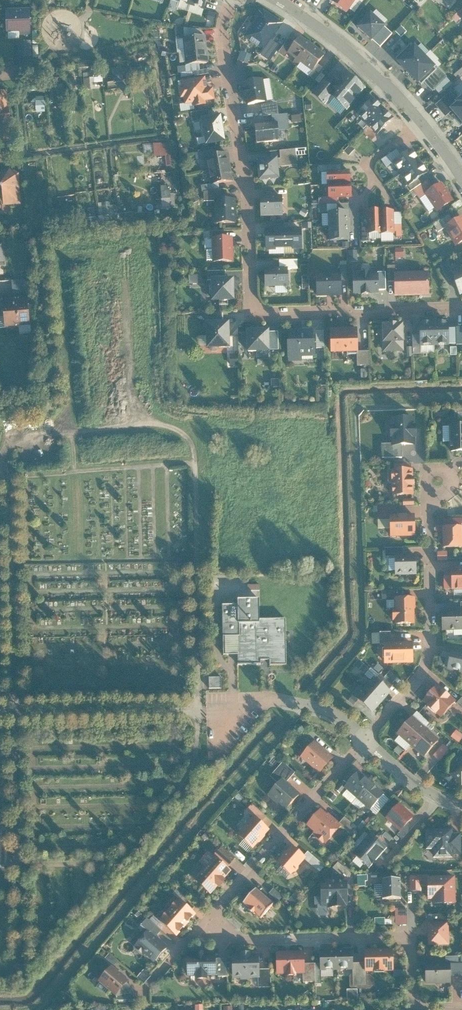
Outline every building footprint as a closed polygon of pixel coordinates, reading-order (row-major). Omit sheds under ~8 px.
[(191,5),(204,9),(207,0),(192,0),(191,5)] [(352,0),(332,0),(330,3),(348,16),(357,3),(352,0)] [(30,9),(5,10),(6,32),(31,31),(30,9)] [(260,23),(249,40),(263,50),(263,49),(270,40),(281,24),(263,12),(259,13),(256,18),(257,21),(260,23)] [(370,15),(358,29),(372,41),(372,40),(380,32),(384,27),(370,15)] [(189,53),(210,50),(208,38),(187,41),(189,53)] [(296,44),(288,53),(296,59),(294,62),(298,65),(301,62),(313,46),(310,44),(309,45),(300,38),(296,44)] [(19,56),(32,55),(31,40),(18,41),(19,56)] [(411,45),(396,60),(408,73),(424,58),(411,45)] [(313,46),(301,62),(312,71),(317,65),(324,56),(315,49),(316,48),(313,46)] [(191,67),(211,64),(210,50),(189,53),(191,67)] [(248,63),(251,54),(241,51),(238,60),(248,63)] [(424,58),(408,73),(421,86),(424,83),(436,71),(436,70),(435,70),(424,58)] [(113,67),(113,82),(125,81),(124,67),(113,67)] [(332,90),(328,93),(332,96),(335,99),(346,108),(347,109),(363,89),(345,74),(341,79),(339,78),(333,85),(334,86),(332,90)] [(208,79),(182,82),(186,107),(218,102),(216,90),(209,91),(208,79)] [(274,102),(271,80),(246,84),(249,106),(274,102)] [(323,82),(313,94),(325,104),(326,103),(332,96),(328,93),(332,90),(323,82)] [(0,92),(0,152),(11,151),(7,92),(0,92)] [(453,109),(460,103),(451,93),(436,106),(446,118),(455,110),(453,109)] [(373,100),(357,115),(368,125),(383,110),(373,100)] [(461,119),(461,101),(460,103),(453,109),(455,110),(461,119)] [(393,119),(383,110),(368,125),(377,135),(393,119)] [(224,142),(220,119),(202,122),(204,138),(207,137),(209,145),(224,142)] [(282,125),(258,127),(260,145),(283,143),(282,125)] [(170,143),(143,143),(143,154),(170,154),(170,143)] [(280,158),(259,159),(260,180),(281,179),(280,165),(295,164),(295,149),(279,150),(280,158)] [(401,158),(393,163),(401,175),(419,162),(411,151),(401,158)] [(213,171),(235,167),(233,155),(211,158),(213,171)] [(427,174),(419,162),(401,175),(409,186),(418,180),(427,174)] [(235,167),(213,171),(214,183),(237,180),(235,167)] [(2,208),(20,206),(18,175),(9,171),(0,172),(0,201),(2,208)] [(330,184),(351,183),(356,183),(356,171),(329,172),(330,184)] [(170,182),(162,183),(163,206),(176,206),(176,193),(171,193),(170,182)] [(325,184),(326,198),(352,197),(351,183),(330,184),(325,184)] [(426,195),(434,207),(437,211),(452,202),(441,185),(434,190),(426,195)] [(284,199),(265,200),(265,217),(284,217),(284,199)] [(111,204),(111,202),(99,202),(100,221),(119,220),(118,204),(111,204)] [(219,226),(240,225),(239,202),(218,202),(219,226)] [(82,221),(91,221),(90,207),(81,207),(82,221)] [(326,211),(326,225),(345,225),(345,211),(326,211)] [(383,212),(371,213),(372,235),(384,234),(383,212)] [(396,212),(383,212),(384,234),(397,233),(396,212)] [(444,227),(443,225),(451,219),(448,215),(433,224),(438,232),(444,227)] [(446,228),(457,245),(461,242),(461,218),(453,223),(446,228)] [(326,225),(326,242),(345,241),(345,225),(326,225)] [(263,227),(263,248),(283,247),(283,227),(263,227)] [(301,227),(283,227),(283,247),(301,247),(301,227)] [(217,263),(237,263),(236,239),(217,240),(217,263)] [(404,256),(404,248),(395,248),(395,257),(404,256)] [(350,260),(358,260),(358,250),(350,251),(350,260)] [(291,270),(269,271),(269,287),(292,287),(291,270)] [(453,274),(454,276),(456,281),(454,282),(460,295),(461,293),(461,270),(453,274)] [(350,272),(351,291),(380,289),(379,271),(350,272)] [(394,273),(395,293),(428,292),(427,272),(394,273)] [(311,275),(312,293),(341,292),(340,274),(311,275)] [(240,279),(217,280),(218,303),(241,302),(240,279)] [(27,295),(3,298),(6,326),(30,324),(27,295)] [(236,351),(235,323),(208,324),(209,352),(236,351)] [(424,347),(437,347),(436,324),(423,324),(424,347)] [(449,324),(436,324),(437,347),(450,347),(449,324)] [(408,325),(387,325),(387,344),(408,344),(408,325)] [(359,329),(334,330),(335,354),(360,353),(359,329)] [(316,330),(292,330),(293,361),(317,360),(316,330)] [(276,354),(275,331),(252,332),(253,355),(276,354)] [(414,418),(392,418),(392,444),(402,444),(415,444),(414,418)] [(450,425),(451,452),(461,452),(461,425),(450,425)] [(402,457),(402,444),(392,444),(382,444),(382,458),(402,457)] [(413,495),(412,470),(388,471),(388,481),(392,483),(392,496),(413,495)] [(391,517),(396,516),(396,507),(378,507),(378,520),(391,520),(391,517)] [(391,520),(391,537),(415,536),(414,516),(396,516),(391,517),(391,520)] [(443,527),(444,548),(461,548),(461,527),(443,527)] [(396,556),(404,555),(403,549),(386,549),(386,557),(396,557),(396,556)] [(437,550),(437,560),(447,560),(447,550),(437,550)] [(396,557),(396,575),(416,575),(416,555),(404,555),(396,556),(396,557)] [(452,568),(452,591),(461,591),(461,568),(452,568)] [(415,609),(415,599),(395,599),(396,610),(394,610),(394,622),(396,622),(396,624),(413,623),(413,609),(415,609)] [(286,632),(286,620),(259,620),(258,600),(237,600),(237,606),(222,606),(223,656),(237,655),(238,666),(261,666),(261,661),(265,661),(270,661),(270,666),(287,666),(286,632)] [(442,612),(443,632),(461,631),(461,611),(461,612),(442,612)] [(385,644),(391,644),(391,633),(380,633),(380,645),(385,645),(385,644)] [(391,644),(385,644),(385,645),(385,664),(412,664),(412,644),(391,644)] [(452,651),(447,670),(461,673),(461,653),(452,651)] [(378,675),(374,680),(388,692),(393,687),(378,675)] [(221,689),(220,678),(209,679),(209,690),(221,689)] [(374,680),(366,690),(382,704),(390,694),(388,692),(374,680)] [(454,703),(436,688),(423,704),(441,719),(454,703)] [(374,714),(382,704),(366,690),(357,700),(374,714)] [(396,736),(410,747),(426,729),(412,717),(396,736)] [(426,729),(410,747),(423,758),(439,740),(426,729)] [(457,730),(452,736),(459,742),(461,738),(461,734),(457,730)] [(332,760),(314,744),(301,759),(319,775),(332,760)] [(444,746),(434,756),(440,761),(449,750),(444,746)] [(458,760),(459,767),(451,776),(461,786),(461,760),(458,760)] [(282,781),(286,784),(294,774),(283,764),(270,777),(279,785),(282,781)] [(343,788),(356,800),(371,784),(357,772),(343,788)] [(286,784),(282,781),(279,785),(269,797),(285,811),(299,795),(286,784)] [(371,784),(356,800),(369,812),(384,796),(371,784)] [(254,819),(261,825),(266,818),(252,806),(246,812),(254,819)] [(413,818),(399,806),(386,820),(401,832),(413,818)] [(321,812),(307,827),(315,834),(313,835),(325,845),(342,827),(339,825),(328,816),(327,817),(321,812)] [(252,850),(268,831),(261,825),(254,819),(238,837),(252,850)] [(339,825),(342,827),(351,836),(357,829),(345,819),(339,825)] [(453,831),(426,831),(426,851),(434,851),(434,860),(453,859),(453,857),(453,835),(453,831)] [(370,835),(362,845),(379,859),(387,850),(370,835)] [(461,835),(453,835),(453,857),(461,857),(461,835)] [(379,859),(362,845),(354,854),(371,869),(379,859)] [(305,860),(291,849),(278,865),(291,876),(305,860)] [(222,850),(213,859),(226,870),(235,861),(222,850)] [(210,896),(229,873),(226,870),(213,859),(208,855),(200,864),(205,869),(194,882),(210,896)] [(339,880),(346,880),(351,875),(338,864),(333,870),(339,875),(339,880)] [(429,879),(430,879),(430,877),(410,878),(411,893),(422,893),(421,888),(429,888),(429,879)] [(456,905),(455,878),(430,879),(429,879),(429,888),(430,901),(434,901),(434,906),(456,905)] [(401,879),(382,880),(383,900),(401,899),(401,879)] [(326,888),(322,889),(322,908),(328,908),(328,909),(347,909),(346,880),(339,880),(326,881),(326,888)] [(261,919),(273,905),(256,890),(243,904),(261,919)] [(195,914),(178,901),(169,912),(186,925),(195,914)] [(407,924),(408,908),(395,908),(395,924),(407,924)] [(177,936),(186,925),(169,912),(160,923),(177,936)] [(148,934),(154,939),(160,933),(146,921),(138,931),(145,938),(148,934)] [(449,924),(428,924),(429,947),(449,947),(449,924)] [(154,964),(167,949),(154,939),(148,934),(145,938),(136,949),(154,964)] [(321,973),(337,972),(337,951),(320,952),(321,965),(321,973)] [(353,951),(337,951),(337,972),(353,972),(353,965),(353,951)] [(367,965),(367,974),(393,973),(393,952),(366,953),(367,965)] [(303,953),(277,954),(277,976),(285,976),(285,978),(296,978),(296,975),(303,975),(304,975),(304,966),(303,953)] [(187,957),(187,978),(195,978),(196,980),(207,980),(207,978),(215,978),(215,961),(215,957),(207,957),(207,955),(195,956),(195,957),(187,957)] [(240,957),(233,957),(233,980),(240,980),(240,981),(251,981),(251,979),(258,979),(258,971),(257,957),(250,957),(250,956),(240,956),(240,957)] [(225,961),(215,961),(215,978),(226,977),(225,961)] [(367,965),(353,965),(353,972),(353,988),(367,987),(367,974),(367,965)] [(449,965),(427,966),(427,986),(450,985),(449,965)] [(314,966),(304,966),(304,975),(303,975),(303,984),(315,984),(314,966)] [(128,983),(111,969),(99,983),(116,997),(128,983)] [(144,983),(152,975),(145,969),(138,976),(144,983)] [(270,971),(258,971),(258,979),(258,990),(271,989),(270,971)]
